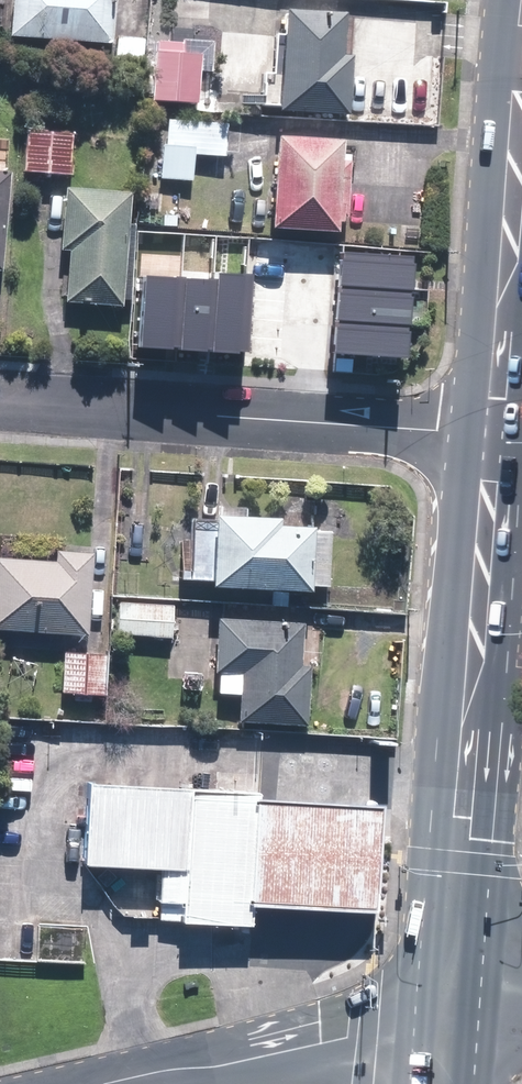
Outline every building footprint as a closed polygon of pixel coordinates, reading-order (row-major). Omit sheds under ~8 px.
[(116,44),(119,0),(15,0),(12,36),(116,44)] [(348,13),(288,9),(281,110),(348,115),(353,55),(345,54),(348,13)] [(205,56),(158,51),(153,101),(200,105),(205,56)] [(228,123),(169,119),(167,145),(164,145),(162,179),(194,181),(196,155),(226,157),(228,123)] [(72,174),(74,135),(29,132),(27,172),(72,174)] [(344,138),(281,135),(276,227),(339,230),(339,223),(345,223),(345,217),(349,218),(353,162),(343,161),(344,138)] [(13,172),(0,171),(0,271),(5,271),(13,172)] [(131,224),(134,192),(68,187),(63,249),(72,249),(68,301),(124,306),(125,299),(130,300),(136,224),(131,224)] [(414,293),(417,257),(343,252),(341,288),(414,293)] [(219,272),(218,280),(214,352),(250,354),(255,274),(219,272)] [(182,350),(186,278),(146,276),(142,348),(182,350)] [(214,352),(218,280),(186,278),(182,350),(214,352)] [(412,327),(414,293),(341,288),(338,321),(412,327)] [(410,358),(412,327),(338,321),(336,353),(410,358)] [(282,516),(220,513),(215,581),(310,589),(315,524),(281,521),(282,516)] [(0,554),(0,628),(88,635),(94,550),(58,547),(57,558),(0,554)] [(119,599),(116,633),(173,637),(176,602),(119,599)] [(303,619),(220,616),(217,689),(243,690),(242,721),(307,724),(310,663),(302,662),(303,619)] [(110,654),(63,652),(61,693),(108,695),(110,654)] [(251,932),(254,898),(255,877),(260,801),(185,796),(139,793),(85,789),(79,874),(181,881),(177,927),(251,932)]
